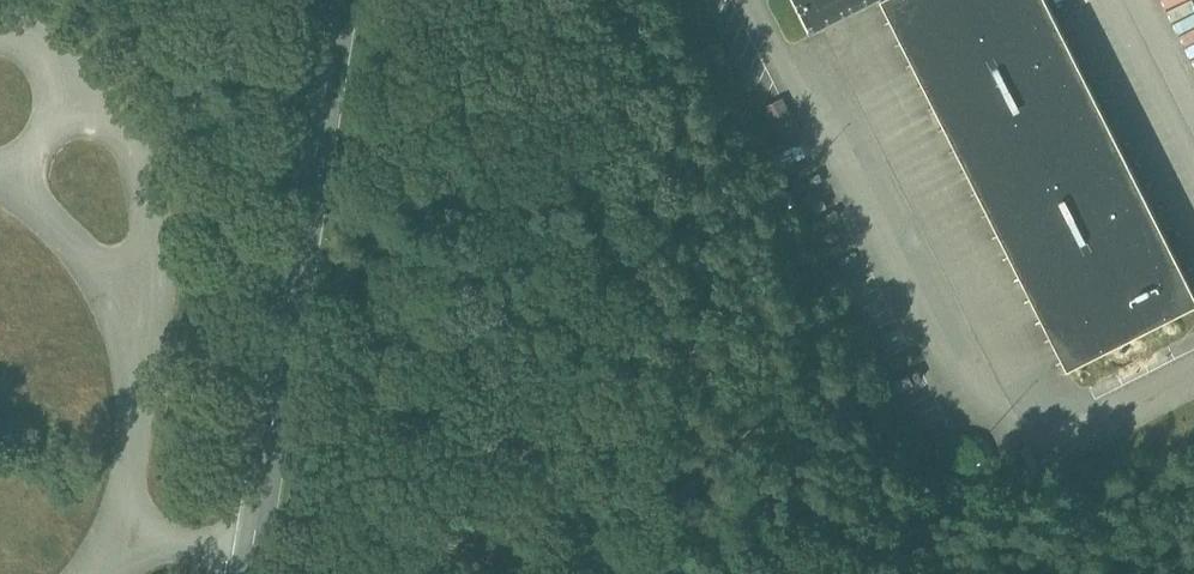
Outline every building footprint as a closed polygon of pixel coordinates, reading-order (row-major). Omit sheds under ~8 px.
[(810,32),(873,0),(794,0),(810,32)] [(1067,365),(1193,301),(1193,290),(1048,0),(883,0),(1067,365)]
